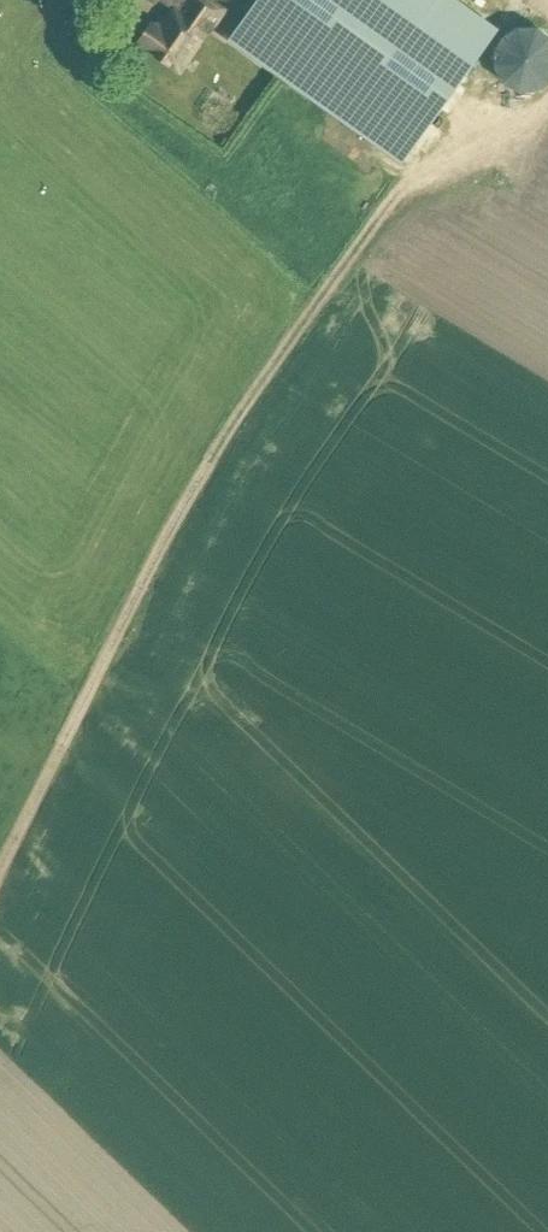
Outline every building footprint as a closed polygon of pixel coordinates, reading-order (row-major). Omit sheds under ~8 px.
[(173,9),(166,19),(161,15),(152,27),(147,24),(139,37),(142,39),(140,43),(179,70),(205,33),(223,8),(212,0),(161,0),(173,9)] [(228,43),(278,78),(399,162),(452,86),(493,26),(455,0),(258,0),(228,43)]
